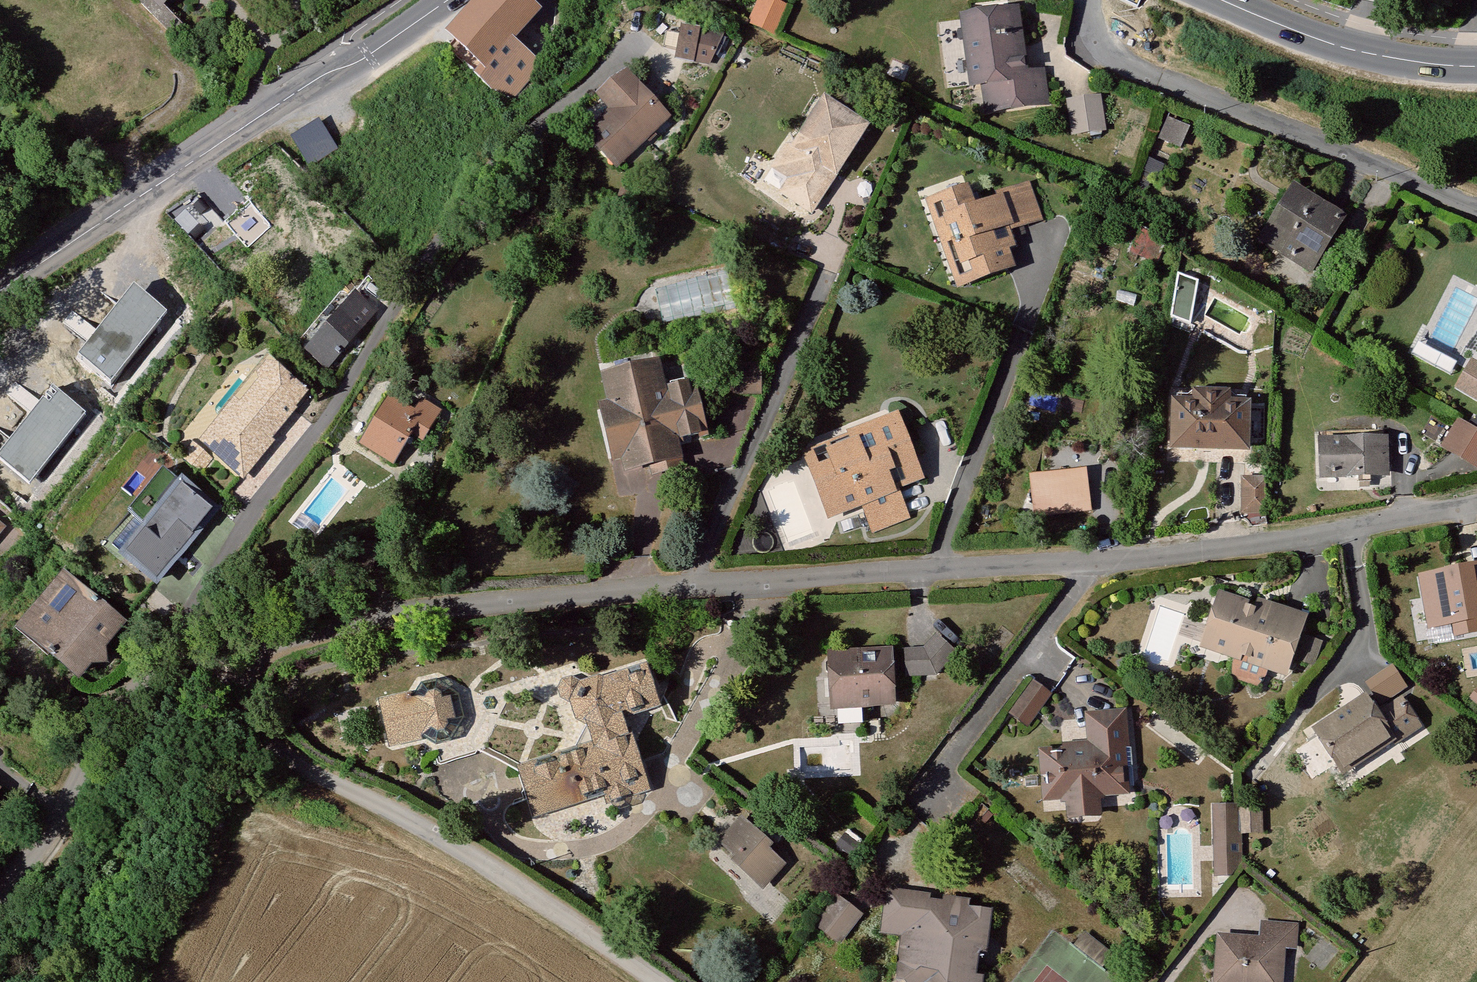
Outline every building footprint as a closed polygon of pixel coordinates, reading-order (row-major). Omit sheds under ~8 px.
[(139,3),(154,19),(163,11),(156,3),(159,0),(142,0),(139,3)] [(446,41),(469,64),(502,97),(534,63),(502,31),(531,2),(528,0),(485,0),(446,41)] [(770,39),(781,14),(757,3),(745,28),(770,39)] [(1001,18),(1008,55),(1016,55),(1010,17),(1001,18)] [(1001,18),(953,26),(965,92),(979,89),(994,87),(997,107),(996,110),(1040,104),(1034,73),(1020,76),(1016,55),(1008,55),(1001,18)] [(683,68),(700,70),(710,42),(686,38),(683,68)] [(619,157),(655,125),(627,95),(629,94),(618,82),(591,102),(604,117),(577,143),(596,162),(612,148),(619,157)] [(979,89),(982,109),(997,107),(994,87),(979,89)] [(1091,101),(1063,105),(1068,135),(1096,130),(1091,101)] [(808,122),(818,107),(812,103),(800,124),(808,122)] [(801,214),(854,129),(818,107),(808,122),(800,124),(784,149),(776,152),(763,171),(781,182),(772,196),(801,214)] [(317,123),(291,138),(306,164),(332,147),(317,123)] [(596,162),(605,171),(619,157),(612,148),(596,162)] [(763,171),(755,185),(772,196),(781,182),(763,171)] [(940,234),(930,238),(938,259),(946,256),(954,275),(961,273),(964,281),(995,270),(987,249),(983,250),(976,234),(996,227),(998,232),(1025,220),(1014,191),(986,201),(990,215),(963,225),(955,207),(933,216),(940,234)] [(1285,196),(1279,205),(1286,209),(1291,200),(1285,196)] [(1279,205),(1267,225),(1273,229),(1262,247),(1300,270),(1331,222),(1291,200),(1286,209),(1279,205)] [(242,206),(218,229),(241,253),(265,230),(242,206)] [(923,219),(930,238),(940,234),(933,216),(923,219)] [(1267,225),(1255,242),(1262,247),(1273,229),(1267,225)] [(946,256),(938,259),(949,288),(964,281),(961,273),(954,275),(946,256)] [(1174,310),(1191,313),(1196,272),(1179,270),(1174,310)] [(363,285),(352,298),(371,313),(382,301),(363,285)] [(347,303),(308,348),(315,355),(307,364),(318,374),(327,363),(329,365),(335,359),(332,357),(366,319),(347,303)] [(1458,390),(1476,401),(1476,366),(1473,364),(1458,390)] [(651,396),(646,367),(599,375),(604,401),(612,451),(615,464),(640,460),(639,453),(663,449),(661,439),(691,435),(681,385),(655,389),(656,395),(651,396)] [(283,415),(296,399),(270,377),(260,376),(252,384),(256,394),(257,395),(233,424),(209,452),(217,458),(213,464),(235,482),(254,459),(251,457),(255,452),(257,453),(262,447),(260,445),(284,416),(283,415)] [(252,384),(197,451),(213,464),(217,458),(209,452),(233,424),(257,395),(256,394),(252,384)] [(1166,448),(1236,449),(1236,407),(1215,407),(1215,397),(1187,397),(1187,407),(1166,407),(1166,448)] [(1166,397),(1166,407),(1187,407),(1187,397),(1166,397)] [(408,412),(382,398),(354,443),(380,457),(391,439),(397,443),(406,431),(415,436),(431,410),(415,401),(408,412)] [(604,401),(594,403),(602,453),(612,451),(604,401)] [(1444,450),(1461,460),(1476,469),(1476,433),(1459,423),(1444,450)] [(1315,443),(1377,443),(1376,428),(1315,429),(1315,443)] [(825,492),(834,513),(856,505),(868,533),(897,521),(885,492),(881,493),(873,474),(900,462),(886,429),(867,437),(864,431),(843,440),(845,446),(823,455),(827,465),(809,473),(817,495),(825,492)] [(1376,475),(1377,443),(1315,443),(1316,475),(1376,475)] [(663,449),(639,453),(640,460),(641,469),(665,465),(663,449)] [(804,462),(809,473),(827,465),(823,455),(804,462)] [(881,493),(885,492),(908,482),(900,462),(873,474),(881,493)] [(1039,474),(1039,482),(1079,480),(1078,471),(1039,474)] [(154,476),(119,518),(126,523),(161,481),(154,476)] [(1245,478),(1249,519),(1265,517),(1262,476),(1245,478)] [(1026,483),(1028,516),(1080,513),(1079,480),(1039,482),(1026,483)] [(102,551),(146,587),(204,517),(161,481),(126,523),(102,551)] [(826,517),(834,513),(825,492),(817,495),(826,517)] [(1428,585),(1431,605),(1437,604),(1441,626),(1476,620),(1476,577),(1428,585)] [(109,631),(55,585),(14,635),(67,680),(77,667),(90,667),(89,654),(109,631)] [(1259,612),(1214,597),(1205,624),(1218,629),(1212,648),(1232,655),(1234,649),(1256,657),(1255,661),(1276,668),(1293,617),(1261,606),(1259,612)] [(918,661),(902,662),(903,684),(930,683),(943,673),(933,653),(918,661)] [(884,659),(828,663),(828,668),(823,669),(820,673),(821,683),(827,686),(830,686),(832,714),(887,710),(884,659)] [(463,749),(474,755),(509,773),(517,771),(530,814),(617,787),(621,799),(636,793),(618,739),(611,719),(646,709),(636,678),(596,690),(591,690),(521,711),(519,706),(450,669),(423,677),(413,695),(428,744),(446,754),(463,749)] [(1022,675),(1002,703),(1016,713),(1037,685),(1022,675)] [(1361,700),(1314,733),(1333,764),(1350,752),(1352,756),(1383,735),(1388,742),(1412,725),(1395,701),(1373,715),(1361,700)] [(1058,756),(1039,758),(1041,798),(1064,796),(1066,814),(1091,811),(1088,793),(1110,791),(1109,769),(1116,769),(1127,769),(1126,751),(1118,751),(1117,716),(1087,719),(1088,748),(1058,751),(1058,756)] [(1236,808),(1214,809),(1217,877),(1239,876),(1236,808)] [(1259,809),(1240,810),(1242,834),(1261,833),(1259,809)] [(764,844),(742,826),(726,845),(747,862),(743,867),(755,877),(759,870),(770,880),(780,867),(760,848),(764,844)] [(888,893),(880,925),(904,930),(901,943),(899,943),(892,974),(911,978),(916,976),(919,981),(966,981),(967,976),(962,975),(969,945),(973,946),(979,913),(959,910),(960,906),(940,901),(938,911),(921,908),(922,899),(888,893)] [(835,898),(829,906),(850,921),(855,913),(835,898)] [(829,906),(818,923),(838,937),(850,921),(829,906)] [(1218,945),(1215,981),(1273,981),(1275,950),(1289,951),(1291,934),(1262,932),(1260,948),(1218,945)]
